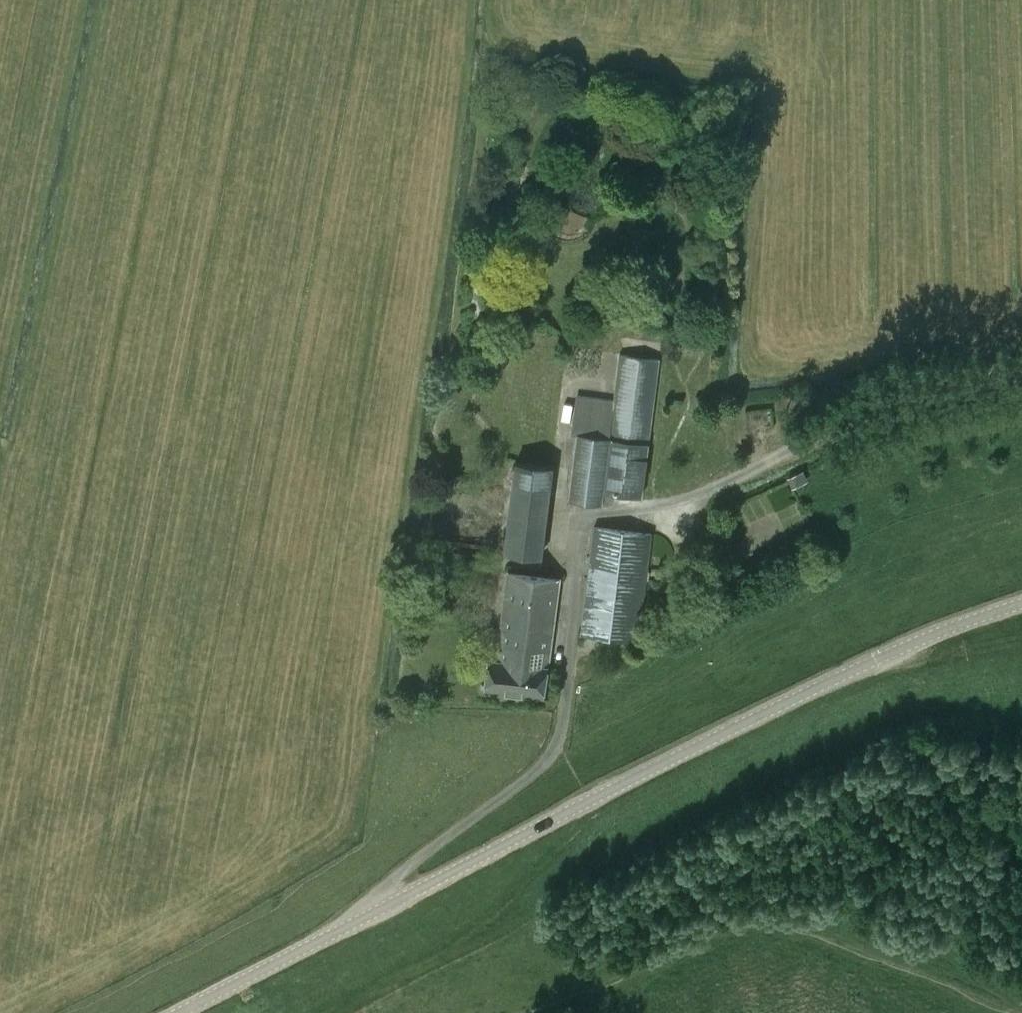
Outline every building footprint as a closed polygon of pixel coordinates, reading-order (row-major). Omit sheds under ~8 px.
[(614,494),(614,492),(641,495),(658,358),(619,353),(613,398),(577,394),(572,432),(577,433),(569,498),(601,502),(602,502),(604,502),(605,502),(607,501),(609,500),(611,499),(612,497),(613,496),(614,494)] [(504,549),(540,554),(553,465),(517,460),(504,549)] [(638,640),(651,533),(594,526),(581,633),(638,640)] [(543,695),(559,577),(509,571),(498,659),(489,658),(486,688),(543,695)]
